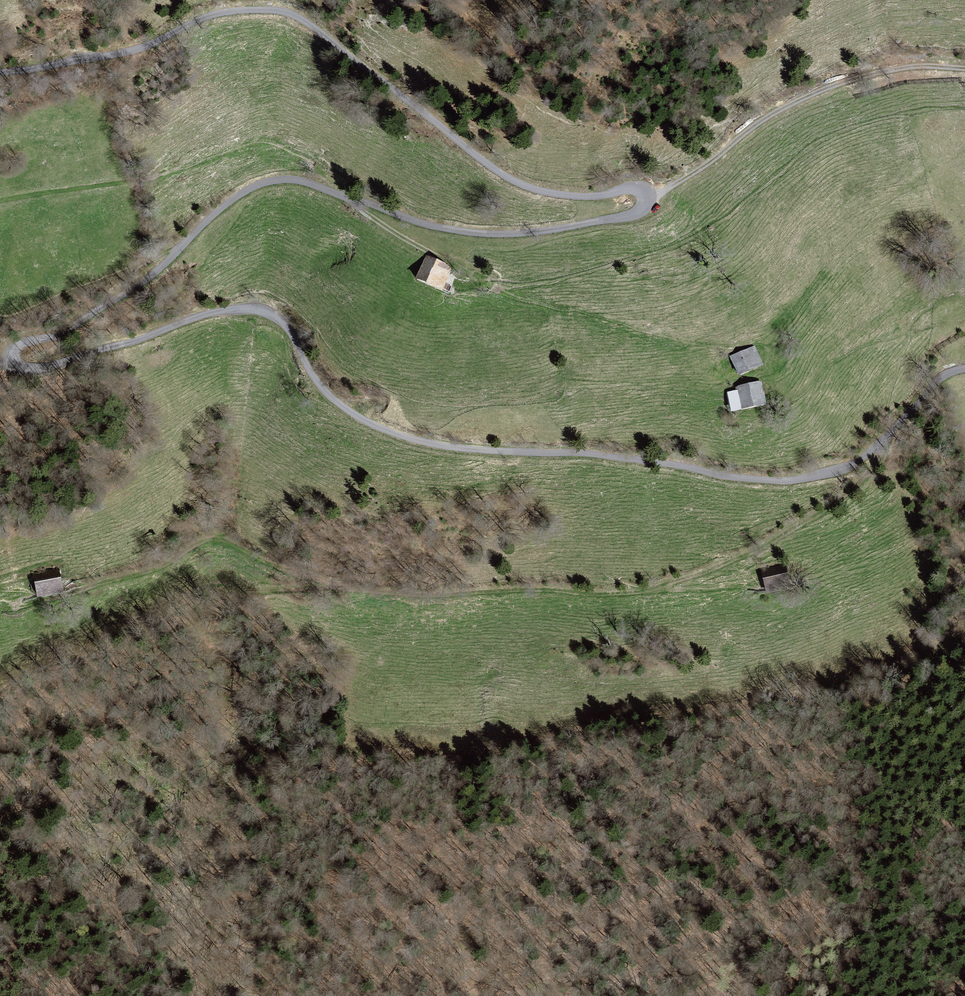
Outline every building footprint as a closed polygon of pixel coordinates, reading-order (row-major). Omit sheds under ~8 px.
[(459,268),(430,253),(419,275),(448,289),(459,268)] [(755,343),(727,356),(736,376),(765,363),(755,343)] [(766,384),(731,390),(734,412),(770,406),(766,384)] [(785,570),(762,572),(763,588),(786,587),(785,570)] [(41,596),(63,590),(59,572),(36,578),(41,596)]
